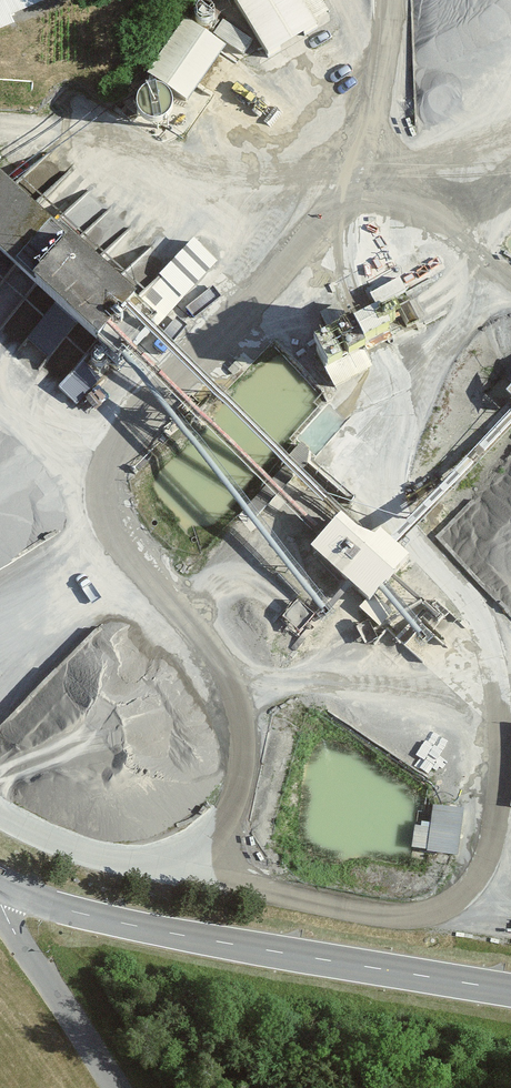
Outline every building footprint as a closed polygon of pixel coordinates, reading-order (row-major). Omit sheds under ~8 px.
[(4,27),(0,19),(45,0),(0,0),(0,29),(4,27)] [(263,62),(313,33),(308,25),(323,16),(313,0),(227,0),(263,62)] [(216,54),(178,26),(138,79),(177,107),(216,54)] [(37,228),(0,196),(0,269),(37,228)] [(151,283),(175,306),(219,260),(194,237),(151,283)] [(115,308),(49,250),(13,292),(79,349),(115,308)] [(378,303),(404,289),(399,279),(373,292),(378,303)] [(384,342),(368,313),(348,325),(337,306),(313,320),(322,335),(301,347),(328,394),(367,372),(359,356),(384,342)] [(85,360),(60,384),(79,402),(103,378),(85,360)] [(500,399),(510,410),(510,387),(500,399)] [(364,545),(333,519),(303,556),(363,605),(401,560),(372,536),(364,545)] [(435,802),(432,822),(417,820),(414,847),(459,852),(465,806),(435,802)]
